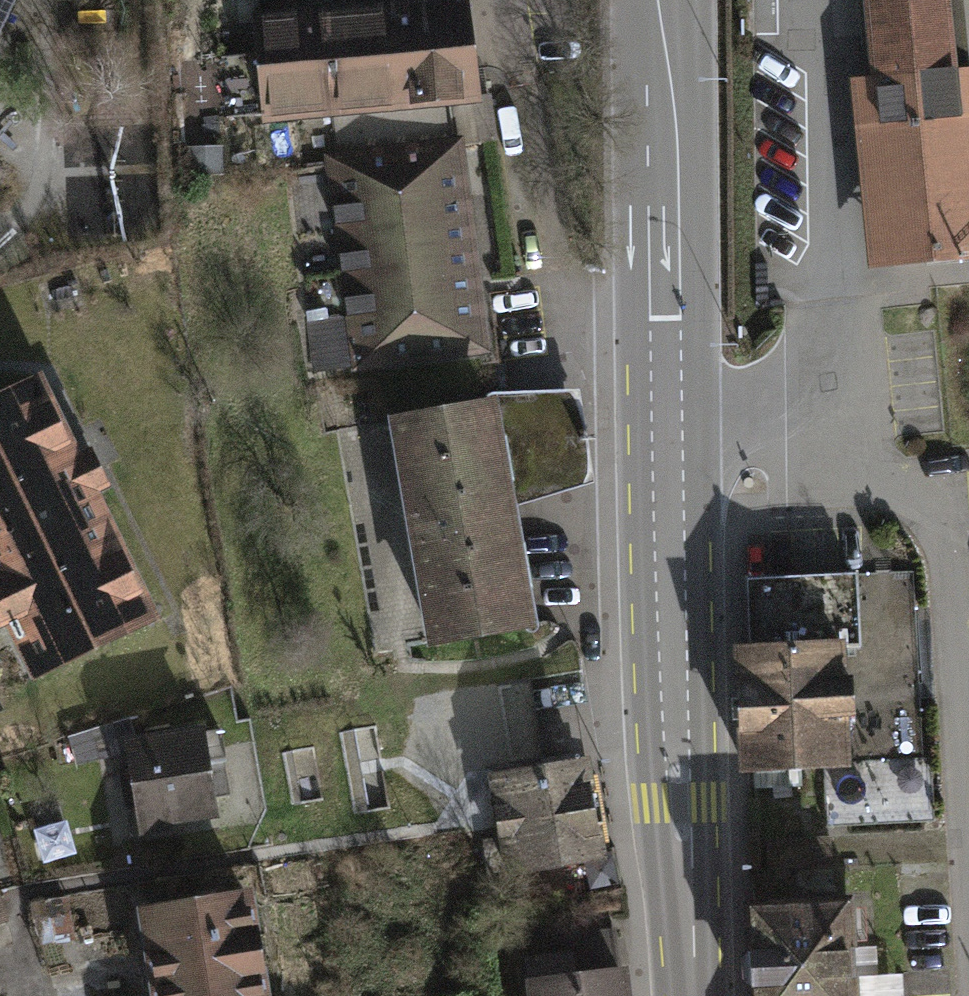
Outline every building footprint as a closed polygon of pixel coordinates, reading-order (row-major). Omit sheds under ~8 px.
[(366,9),(454,3),(454,0),(365,0),(366,9)] [(880,86),(873,86),(890,258),(968,250),(968,68),(962,69),(959,38),(947,39),(943,0),(872,0),(880,86)] [(947,39),(959,38),(962,69),(968,68),(968,53),(964,0),(943,0),(947,39)] [(366,9),(257,17),(265,111),(332,106),(338,157),(451,142),(446,97),(476,94),(464,2),(454,3),(366,9)] [(483,349),(457,142),(451,142),(338,157),(330,158),(349,308),(310,313),(317,370),(483,349)] [(37,384),(0,402),(0,593),(36,668),(148,614),(37,384)] [(501,401),(396,418),(433,641),(538,624),(501,401)] [(913,571),(768,578),(771,646),(740,647),(746,768),(824,764),(826,826),(934,821),(931,756),(922,757),(913,571)] [(220,729),(130,742),(143,829),(170,825),(169,819),(214,812),(207,763),(225,760),(220,729)] [(583,765),(492,780),(507,868),(598,853),(583,765)] [(146,910),(160,995),(262,995),(246,895),(146,910)] [(753,906),(756,995),(853,995),(849,902),(753,906)] [(525,960),(530,995),(622,995),(613,928),(565,935),(568,953),(525,960)] [(868,995),(905,995),(904,981),(867,984),(868,995)]
